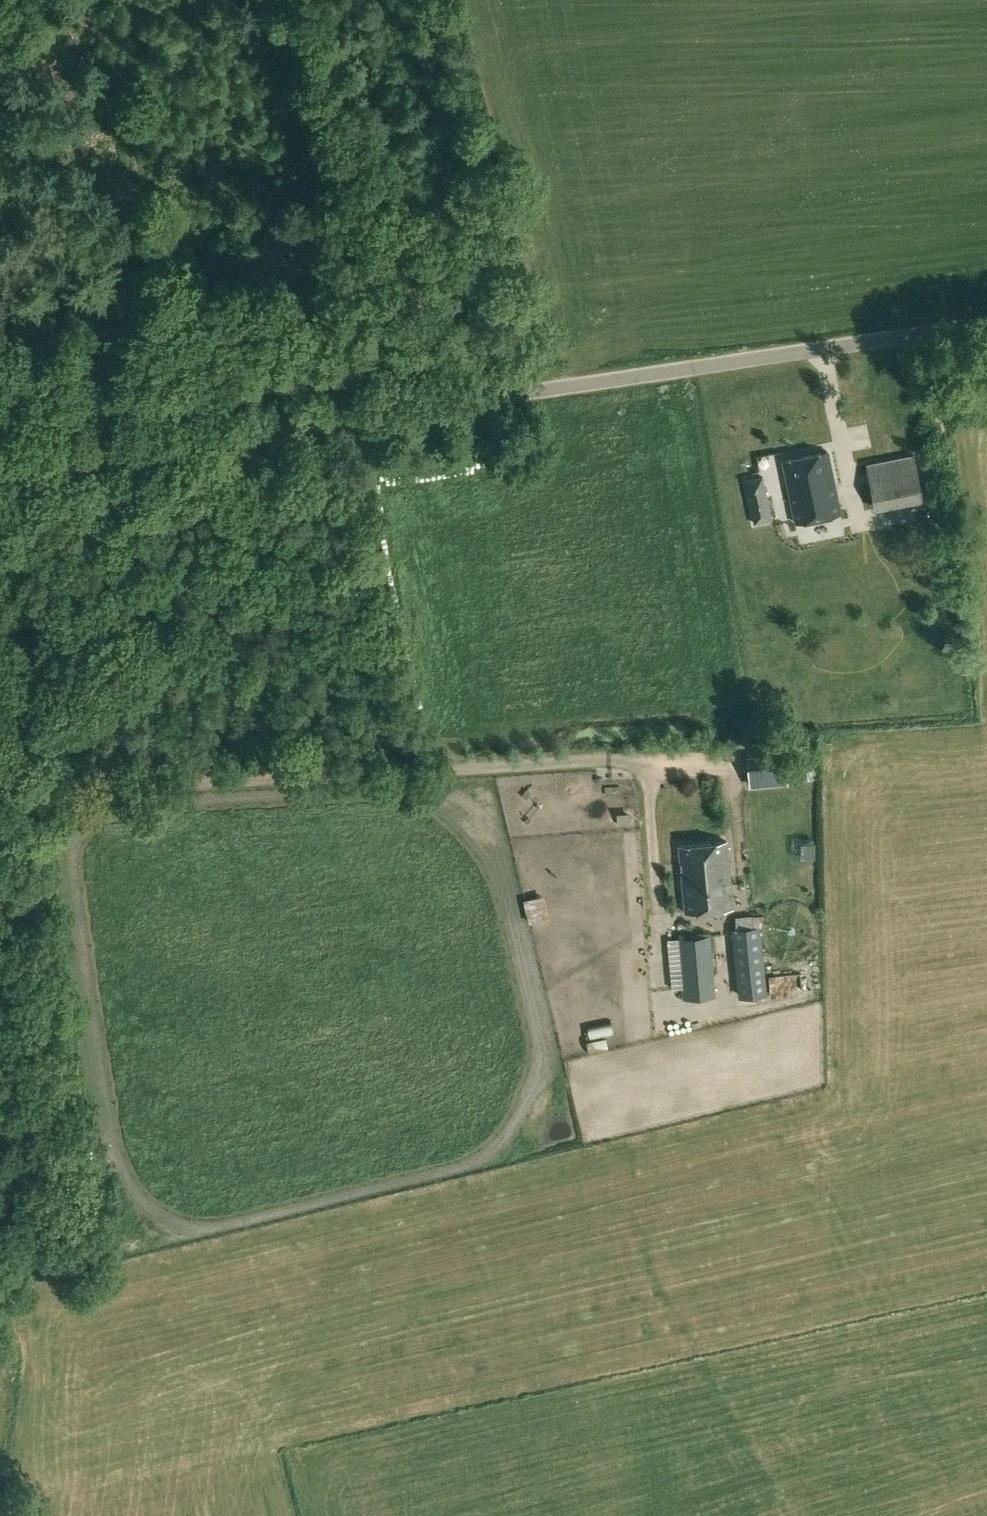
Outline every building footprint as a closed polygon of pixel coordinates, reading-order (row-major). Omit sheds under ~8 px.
[(284,363),(267,366),(269,377),(286,375),(284,363)] [(783,460),(796,523),(841,513),(828,451),(783,460)] [(866,463),(875,510),(924,500),(923,497),(941,494),(935,461),(916,465),(914,454),(866,463)] [(745,478),(754,523),(773,519),(764,474),(745,478)] [(914,535),(913,525),(896,525),(896,536),(914,535)] [(787,781),(784,754),(748,758),(751,785),(787,781)] [(679,845),(685,911),(733,907),(727,840),(679,845)] [(757,926),(732,929),(738,976),(763,973),(757,926)] [(685,978),(686,991),(709,989),(707,976),(715,975),(712,947),(705,947),(704,935),(679,938),(683,979),(685,978)]
